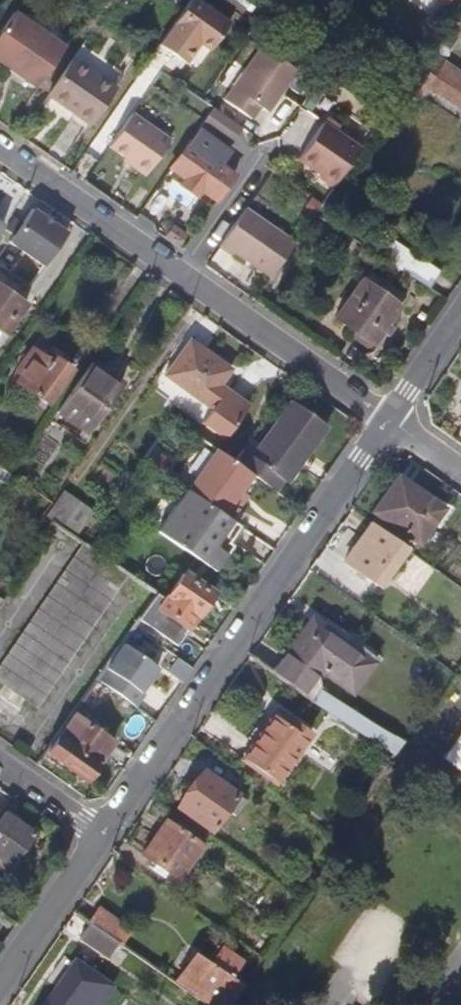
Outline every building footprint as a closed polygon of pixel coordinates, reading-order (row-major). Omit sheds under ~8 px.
[(158,40),(185,59),(198,40),(208,47),(228,18),(202,0),(186,0),(158,40)] [(37,83),(62,47),(10,12),(0,27),(0,63),(6,67),(9,63),(37,83)] [(455,31),(441,21),(427,43),(440,52),(455,31)] [(198,40),(185,59),(195,66),(208,47),(198,40)] [(266,105),(295,64),(265,43),(228,95),(251,112),(259,100),(266,105)] [(440,52),(427,43),(402,78),(414,86),(423,75),(436,84),(459,98),(460,100),(460,66),(440,52)] [(45,95),(86,123),(109,89),(68,60),(45,95)] [(459,98),(436,84),(431,92),(453,107),(459,98)] [(170,138),(131,111),(108,143),(133,161),(131,163),(145,173),(170,138)] [(358,142),(321,116),(295,153),(318,168),(316,171),(331,181),(358,142)] [(232,167),(215,156),(224,143),(198,125),(188,138),(172,162),(215,190),(232,167)] [(291,239),(242,205),(216,243),(230,252),(231,249),(267,274),(291,239)] [(63,233),(29,209),(7,241),(41,265),(63,233)] [(392,233),(380,248),(429,282),(439,266),(392,233)] [(365,264),(358,275),(397,303),(405,292),(365,264)] [(373,337),(397,303),(358,275),(335,310),(373,337)] [(22,302),(0,287),(0,333),(22,302)] [(162,374),(203,402),(210,407),(200,422),(223,438),(247,403),(217,382),(227,368),(186,340),(162,374)] [(45,402),(70,366),(52,354),(47,360),(35,351),(15,381),(45,402)] [(121,381),(90,360),(83,370),(114,392),(121,381)] [(84,434),(114,392),(83,370),(54,413),(84,434)] [(248,454),(237,446),(228,458),(247,471),(271,487),(294,454),(297,456),(322,423),(288,399),(248,454)] [(228,458),(210,445),(182,486),(226,517),(236,503),(229,499),(236,488),(247,471),(228,458)] [(5,485),(13,474),(0,466),(0,482),(5,485)] [(430,494),(398,471),(375,505),(406,528),(430,494)] [(151,527),(211,568),(228,543),(224,540),(236,523),(226,517),(182,486),(180,485),(151,527)] [(243,493),(236,488),(229,499),(236,503),(243,493)] [(62,495),(45,518),(51,522),(70,534),(85,511),(62,495)] [(34,524),(44,531),(51,522),(45,518),(40,514),(34,524)] [(105,518),(95,532),(119,548),(128,534),(105,518)] [(376,582),(403,545),(370,522),(344,560),(376,582)] [(122,571),(80,541),(78,540),(0,652),(0,678),(33,700),(122,571)] [(194,613),(208,592),(171,566),(153,592),(146,603),(180,625),(190,610),(194,613)] [(146,603),(153,592),(148,589),(131,614),(170,640),(180,625),(146,603)] [(310,615),(274,668),(312,691),(320,680),(318,672),(321,667),(351,686),(372,656),(310,615)] [(100,658),(139,685),(154,662),(115,635),(100,658)] [(139,685),(100,658),(91,673),(132,700),(141,686),(139,685)] [(312,691),(404,748),(413,736),(320,680),(312,691)] [(243,753),(276,776),(310,728),(277,705),(243,753)] [(84,720),(59,756),(84,775),(110,738),(84,720)] [(445,757),(460,769),(460,734),(445,757)] [(179,800),(213,824),(237,790),(204,766),(179,800)] [(1,806),(0,807),(0,852),(12,860),(13,859),(18,862),(24,854),(28,857),(38,843),(34,839),(39,833),(1,806)] [(144,851),(177,873),(199,840),(167,818),(144,851)] [(12,860),(0,852),(0,869),(4,872),(12,860)] [(98,905),(89,918),(99,925),(106,930),(115,917),(98,905)] [(106,957),(119,939),(106,930),(99,925),(86,943),(106,957)] [(180,980),(217,1004),(227,1004),(243,981),(229,971),(240,955),(224,943),(212,961),(199,953),(180,980)] [(95,977),(72,960),(41,1004),(76,1004),(95,977)]
